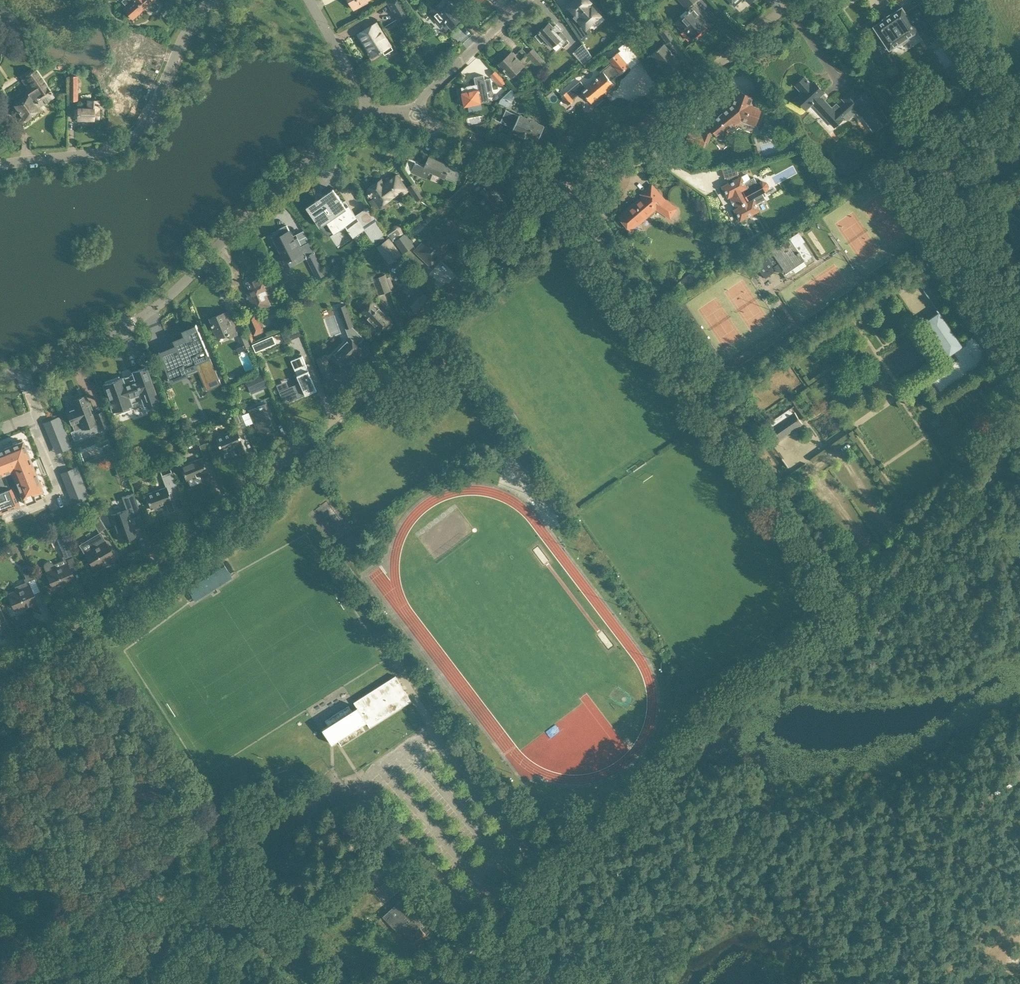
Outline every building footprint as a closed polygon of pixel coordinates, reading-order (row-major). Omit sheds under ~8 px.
[(121,1),(126,7),(124,8),(130,16),(144,5),(145,6),(146,6),(154,0),(122,0),(121,1)] [(362,5),(360,1),(362,0),(349,0),(354,9),(362,5)] [(393,12),(399,20),(410,13),(402,0),(391,0),(387,2),(393,12)] [(429,12),(441,24),(445,20),(451,27),(461,18),(459,16),(461,13),(462,14),(457,8),(456,9),(447,0),(435,0),(438,3),(429,12)] [(566,18),(582,41),(591,32),(587,28),(601,15),(590,3),(591,2),(589,0),(574,0),(568,6),(573,11),(566,18)] [(686,9),(697,0),(678,0),(686,9)] [(888,47),(889,49),(899,42),(900,43),(908,37),(907,36),(917,30),(927,45),(940,37),(918,4),(905,12),(902,7),(892,13),(891,13),(883,18),(883,19),(873,26),(883,40),(881,42),(885,48),(888,47)] [(680,15),(681,17),(674,23),(681,30),(683,28),(692,38),(708,24),(704,20),(706,18),(694,5),(688,11),(686,10),(680,15)] [(612,20),(605,24),(613,37),(619,33),(612,20)] [(379,30),(375,23),(358,34),(362,41),(364,40),(374,56),(383,50),(383,47),(389,43),(391,46),(391,45),(381,28),(379,30)] [(536,35),(542,42),(545,39),(552,46),(558,41),(563,46),(569,42),(561,33),(562,31),(556,24),(552,28),(549,23),(541,30),(540,30),(538,31),(539,32),(536,35)] [(666,26),(660,31),(667,42),(674,37),(666,26)] [(573,53),(584,64),(593,57),(583,43),(573,53)] [(657,59),(656,60),(662,67),(662,66),(668,73),(680,62),(675,56),(675,55),(669,49),(664,43),(652,54),(657,59)] [(503,68),(505,70),(505,69),(511,76),(523,65),(526,69),(531,64),(533,66),(535,64),(526,54),(527,54),(522,48),(520,50),(525,56),(519,61),(511,52),(500,63),(504,68),(503,68)] [(539,67),(545,61),(533,48),(527,54),(539,67)] [(614,84),(611,80),(620,72),(620,73),(629,66),(617,52),(609,59),(611,62),(600,71),(602,73),(585,87),(580,81),(561,96),(568,105),(583,92),(592,103),(614,84)] [(639,62),(632,53),(627,58),(634,66),(639,62)] [(41,106),(54,97),(35,69),(24,76),(32,88),(26,92),(28,95),(13,105),(23,119),(38,108),(38,107),(40,106),(41,106)] [(505,81),(495,71),(491,75),(500,86),(505,81)] [(76,100),(77,75),(69,75),(68,100),(76,100)] [(464,86),(461,87),(462,92),(465,106),(481,102),(489,101),(487,92),(493,90),(490,78),(484,79),(484,75),(474,77),(475,84),(467,86),(467,85),(464,86)] [(871,130),(876,126),(864,108),(873,101),(866,91),(861,95),(858,91),(855,93),(852,89),(842,98),(846,102),(840,107),(836,103),(832,108),(821,96),(824,92),(813,81),(811,83),(805,77),(796,85),(802,92),(796,97),(798,100),(797,101),(803,108),(805,106),(807,108),(813,103),(834,126),(837,123),(838,124),(842,121),(841,120),(843,118),(847,122),(856,114),(860,119),(862,118),(871,130)] [(512,88),(504,95),(500,99),(499,103),(502,104),(510,107),(515,93),(512,88)] [(702,147),(705,140),(708,141),(710,134),(714,131),(717,135),(720,138),(725,139),(728,136),(729,131),(741,121),(755,125),(761,108),(752,105),(755,97),(735,90),(730,103),(726,107),(728,110),(725,112),(725,111),(703,129),(702,133),(691,129),(686,141),(702,147)] [(75,109),(75,110),(74,117),(77,117),(77,119),(93,119),(93,118),(98,118),(98,106),(99,106),(99,104),(98,104),(98,101),(87,100),(87,108),(78,107),(78,109),(75,109)] [(886,120),(873,101),(864,108),(876,126),(886,120)] [(506,109),(504,112),(500,121),(513,127),(513,129),(520,132),(519,134),(527,138),(528,136),(538,140),(540,136),(541,137),(544,130),(543,129),(544,126),(534,121),(535,119),(528,116),(527,118),(520,114),(519,115),(506,109)] [(788,148),(789,151),(801,148),(792,135),(789,137),(790,138),(792,142),(793,144),(792,146),(791,147),(790,148),(788,148)] [(893,154),(886,158),(889,163),(896,159),(893,154)] [(425,165),(409,157),(405,168),(410,175),(411,171),(426,178),(430,171),(445,178),(446,176),(455,181),(460,170),(451,166),(451,165),(429,156),(425,165)] [(767,182),(763,181),(758,184),(754,177),(744,182),(741,176),(739,177),(737,174),(738,174),(735,162),(721,166),(725,178),(727,177),(729,183),(723,186),(728,197),(730,196),(737,208),(735,209),(740,220),(759,210),(756,204),(766,199),(762,192),(768,189),(769,186),(767,182)] [(408,191),(397,174),(384,183),(381,179),(368,188),(369,189),(367,190),(368,193),(367,194),(368,196),(370,195),(371,197),(374,195),(375,197),(369,201),(375,209),(380,205),(400,192),(402,195),(408,191)] [(414,182),(407,187),(417,201),(424,196),(414,182)] [(489,183),(477,194),(476,195),(495,218),(510,205),(504,197),(502,199),(489,183)] [(630,230),(638,223),(647,215),(649,216),(651,216),(654,213),(655,211),(654,209),(656,208),(670,217),(671,216),(676,208),(665,200),(652,185),(642,193),(643,196),(619,217),(630,230)] [(827,190),(824,185),(818,188),(821,193),(827,190)] [(456,206),(469,194),(464,188),(451,200),(456,206)] [(315,202),(307,207),(308,209),(320,227),(327,222),(330,220),(338,231),(358,218),(355,215),(350,206),(347,208),(333,189),(315,201),(315,202)] [(368,206),(355,215),(358,218),(365,228),(374,241),(386,233),(377,219),(368,206)] [(415,250),(418,253),(433,267),(441,259),(439,256),(450,245),(457,252),(468,241),(456,230),(458,229),(449,220),(426,244),(423,241),(415,250)] [(287,225),(268,234),(274,245),(277,243),(282,253),(279,255),(285,268),(296,263),(293,257),(298,255),(303,252),(306,257),(307,256),(314,252),(315,252),(310,241),(309,241),(300,246),(299,244),(297,245),(294,239),(293,236),(292,234),(289,230),(287,225)] [(403,234),(401,230),(400,226),(397,225),(395,225),(393,228),(387,232),(393,241),(403,234)] [(771,249),(754,263),(765,278),(777,270),(781,271),(783,269),(786,273),(804,261),(803,259),(795,247),(802,242),(804,241),(797,231),(789,237),(771,249)] [(405,233),(394,241),(395,242),(399,248),(403,253),(408,250),(414,245),(405,233)] [(377,247),(389,264),(402,255),(389,238),(377,247)] [(307,256),(314,271),(317,277),(325,274),(314,252),(307,256)] [(682,276),(688,284),(695,278),(689,270),(682,276)] [(379,293),(391,289),(385,274),(374,278),(379,293)] [(248,296),(252,305),(254,310),(262,307),(260,303),(268,300),(266,294),(278,289),(275,282),(269,284),(265,275),(248,282),(253,294),(248,296)] [(412,315),(417,310),(420,314),(432,302),(418,287),(401,304),(412,315)] [(362,312),(373,324),(380,331),(392,319),(373,301),(362,312)] [(347,310),(339,313),(345,329),(353,326),(347,310)] [(213,323),(212,324),(213,326),(214,326),(219,337),(228,333),(230,338),(238,334),(236,330),(232,319),(231,319),(227,311),(212,318),(213,323)] [(245,316),(253,333),(262,329),(254,312),(245,316)] [(985,368),(982,364),(989,359),(973,336),(965,341),(966,342),(962,345),(939,312),(926,321),(949,354),(949,355),(950,354),(955,361),(930,378),(940,392),(981,364),(984,369),(985,368)] [(176,345),(159,352),(172,381),(189,374),(199,370),(207,390),(221,384),(211,358),(196,324),(183,330),(185,335),(174,340),(176,345)] [(350,338),(332,356),(343,367),(361,349),(357,345),(364,338),(352,326),(346,328),(350,338)] [(286,330),(281,332),(285,342),(290,339),(286,330)] [(249,345),(245,334),(238,336),(241,343),(236,345),(239,351),(246,348),(245,347),(249,345)] [(255,349),(277,344),(275,336),(253,341),(255,349)] [(326,356),(317,360),(324,378),(331,375),(334,374),(326,356)] [(289,399),(291,402),(317,391),(303,357),(292,361),(301,383),(280,392),(284,401),(289,399)] [(159,399),(147,367),(134,371),(134,373),(132,374),(132,376),(126,378),(126,376),(123,377),(120,378),(119,376),(107,381),(107,383),(104,384),(111,402),(110,402),(111,405),(112,404),(114,410),(117,409),(118,413),(131,408),(129,404),(144,399),(146,404),(159,399)] [(244,379),(250,393),(261,389),(254,375),(244,379)] [(77,413),(68,417),(73,430),(81,427),(82,429),(99,423),(102,430),(109,428),(104,413),(95,416),(89,400),(86,401),(84,395),(72,400),(77,413)] [(223,406),(227,415),(239,410),(235,401),(223,406)] [(249,411),(241,414),(244,422),(245,425),(254,422),(255,425),(259,434),(275,426),(271,417),(265,404),(264,402),(248,409),(249,411)] [(770,423),(781,439),(803,424),(791,408),(770,423)] [(215,438),(217,443),(221,452),(235,446),(239,455),(245,452),(238,435),(248,431),(240,413),(233,416),(238,428),(215,438)] [(23,496),(25,503),(42,496),(40,490),(41,489),(22,441),(0,449),(0,506),(23,496)] [(180,466),(182,471),(186,480),(200,475),(204,483),(210,481),(204,463),(213,460),(206,442),(198,445),(203,457),(180,466)] [(120,454),(111,457),(115,468),(124,465),(120,454)] [(145,494),(147,499),(150,509),(165,504),(168,512),(175,510),(169,493),(178,489),(172,471),(161,475),(166,487),(145,494)] [(126,510),(111,515),(120,542),(136,536),(130,519),(141,515),(133,493),(121,497),(126,510)] [(98,506),(94,508),(99,516),(102,514),(98,506)] [(99,532),(106,528),(99,516),(91,520),(99,532)] [(16,528),(25,534),(27,538),(38,533),(34,521),(16,528)] [(65,559),(73,556),(65,536),(57,539),(65,559)] [(84,553),(87,556),(92,565),(100,560),(101,562),(113,555),(106,543),(94,550),(93,547),(84,553)] [(44,567),(46,572),(51,585),(60,582),(61,584),(74,578),(68,565),(66,566),(63,559),(53,563),(52,562),(51,561),(50,561),(48,560),(47,561),(46,561),(44,562),(44,564),(43,565),(44,567)] [(223,564),(186,587),(194,599),(230,575),(223,564)] [(27,582),(35,579),(29,565),(21,569),(27,582)] [(8,594),(9,598),(13,607),(22,604),(23,606),(36,600),(30,587),(19,592),(18,589),(8,594)] [(329,725),(323,729),(333,744),(338,740),(341,745),(365,730),(362,725),(367,722),(370,727),(411,701),(395,675),(354,702),(357,707),(352,710),(349,705),(325,720),(329,725)] [(3,848),(0,850),(0,866),(1,866),(11,859),(3,848)] [(360,870),(384,899),(404,883),(380,854),(360,870)] [(405,896),(389,910),(383,916),(398,932),(401,929),(410,938),(409,938),(417,946),(421,943),(423,945),(425,942),(423,940),(428,936),(427,934),(438,923),(437,921),(436,920),(435,920),(434,919),(436,917),(429,909),(428,910),(425,907),(420,912),(405,896)]
